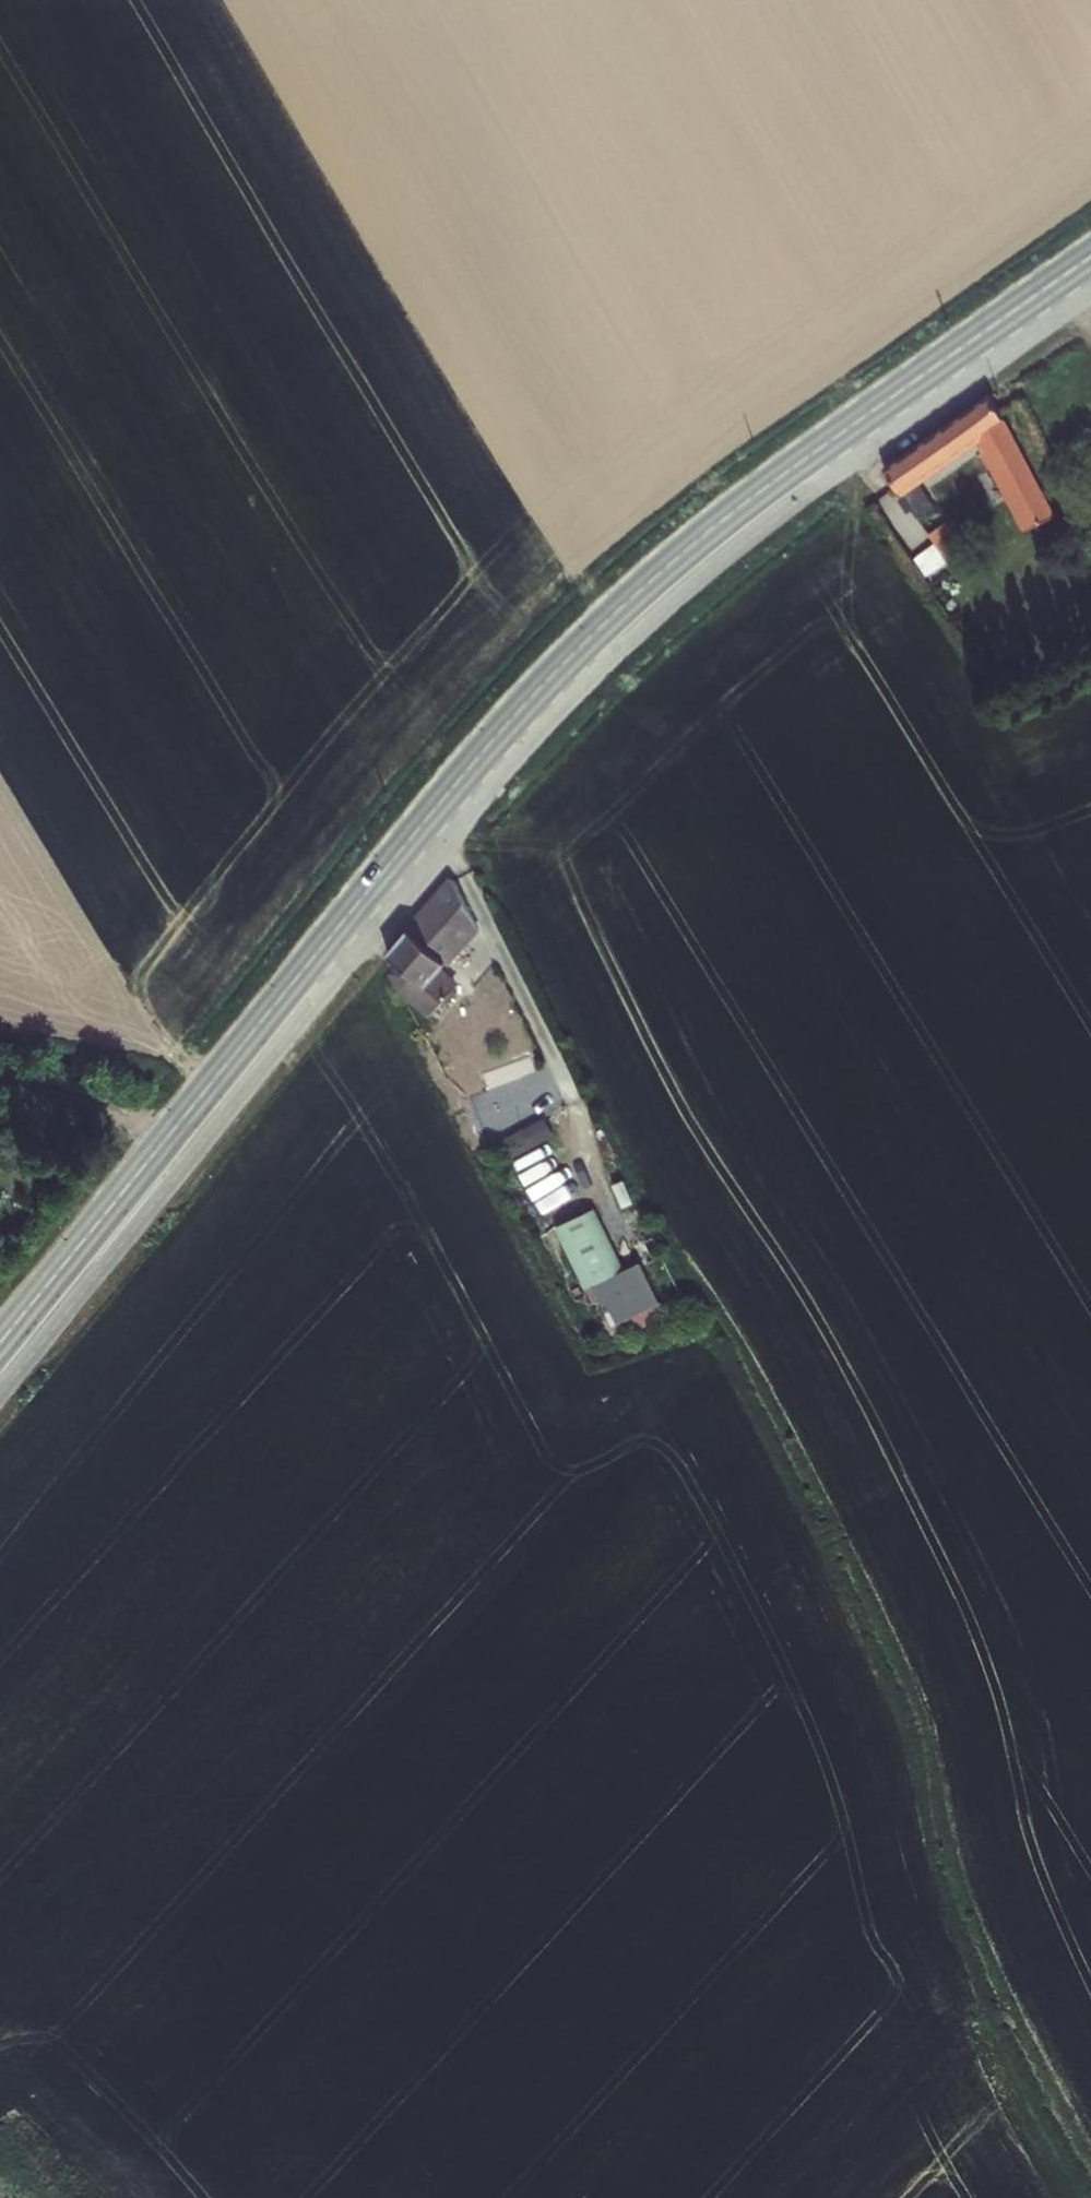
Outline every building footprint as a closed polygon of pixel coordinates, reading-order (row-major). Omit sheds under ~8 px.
[(920,483),(977,448),(1028,531),(1053,516),(988,410),(889,471),(918,516),(934,506),(920,483)] [(948,562),(963,551),(944,524),(929,534),(948,562)] [(451,966),(476,928),(452,875),(388,958),(408,975),(403,981),(411,998),(433,1015),(463,975),(451,966)] [(533,1055),(473,1090),(514,1160),(555,1136),(541,1113),(561,1101),(533,1055)] [(626,1272),(597,1210),(555,1229),(584,1291),(593,1287),(612,1328),(658,1307),(639,1266),(626,1272)]
